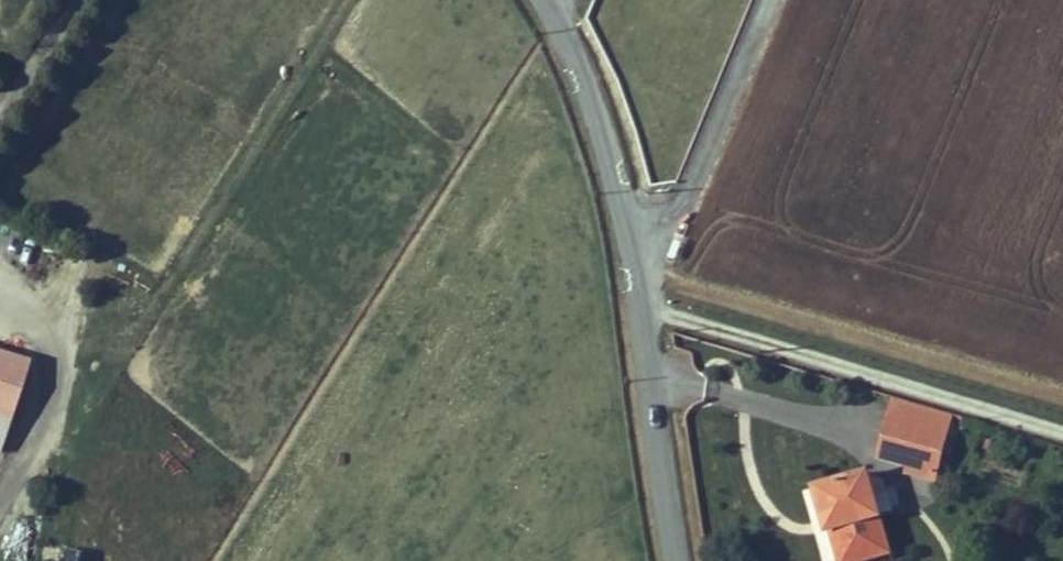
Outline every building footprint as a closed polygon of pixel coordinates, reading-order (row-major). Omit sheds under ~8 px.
[(680,245),(681,243),(675,241),(669,258),(674,259),(675,257),(680,245)] [(0,354),(0,423),(12,427),(33,364),(0,354)] [(948,434),(953,417),(893,400),(888,418),(948,434)] [(937,473),(948,434),(888,418),(878,456),(907,464),(937,473)] [(0,423),(0,456),(1,457),(12,427),(0,423)] [(937,473),(907,464),(905,472),(935,480),(937,473)] [(866,474),(865,473),(813,488),(823,523),(828,521),(831,530),(840,560),(860,560),(888,553),(878,516),(866,474)] [(892,511),(883,481),(866,474),(878,516),(892,511)]
